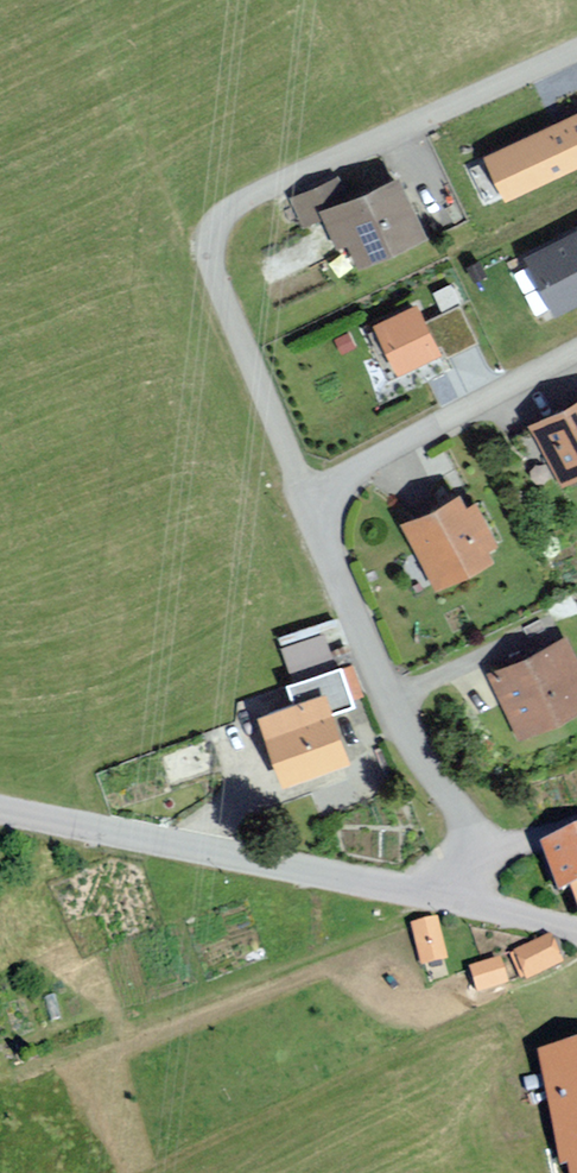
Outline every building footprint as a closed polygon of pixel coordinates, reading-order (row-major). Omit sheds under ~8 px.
[(484,149),(504,193),(576,160),(576,106),(484,149)] [(337,179),(289,200),(304,233),(325,223),(338,251),(350,246),(359,267),(427,237),(399,175),(346,198),(337,179)] [(528,253),(555,304),(576,293),(576,227),(528,253)] [(418,297),(374,319),(400,371),(441,350),(447,353),(478,338),(460,302),(428,318),(418,297)] [(530,425),(562,489),(576,481),(576,401),(530,425)] [(459,494),(402,523),(437,591),(494,562),(459,494)] [(323,636),(282,650),(293,683),(334,669),(323,636)] [(487,674),(518,741),(576,714),(576,662),(565,637),(487,674)] [(325,694),(260,719),(287,788),(351,764),(325,694)] [(541,848),(558,897),(569,894),(576,916),(576,836),(541,848)] [(438,925),(409,933),(420,970),(448,963),(438,925)] [(553,938),(513,956),(526,986),(566,968),(553,938)] [(500,963),(470,972),(477,997),(507,988),(500,963)] [(540,1057),(562,1172),(576,1172),(576,1050),(540,1057)]
